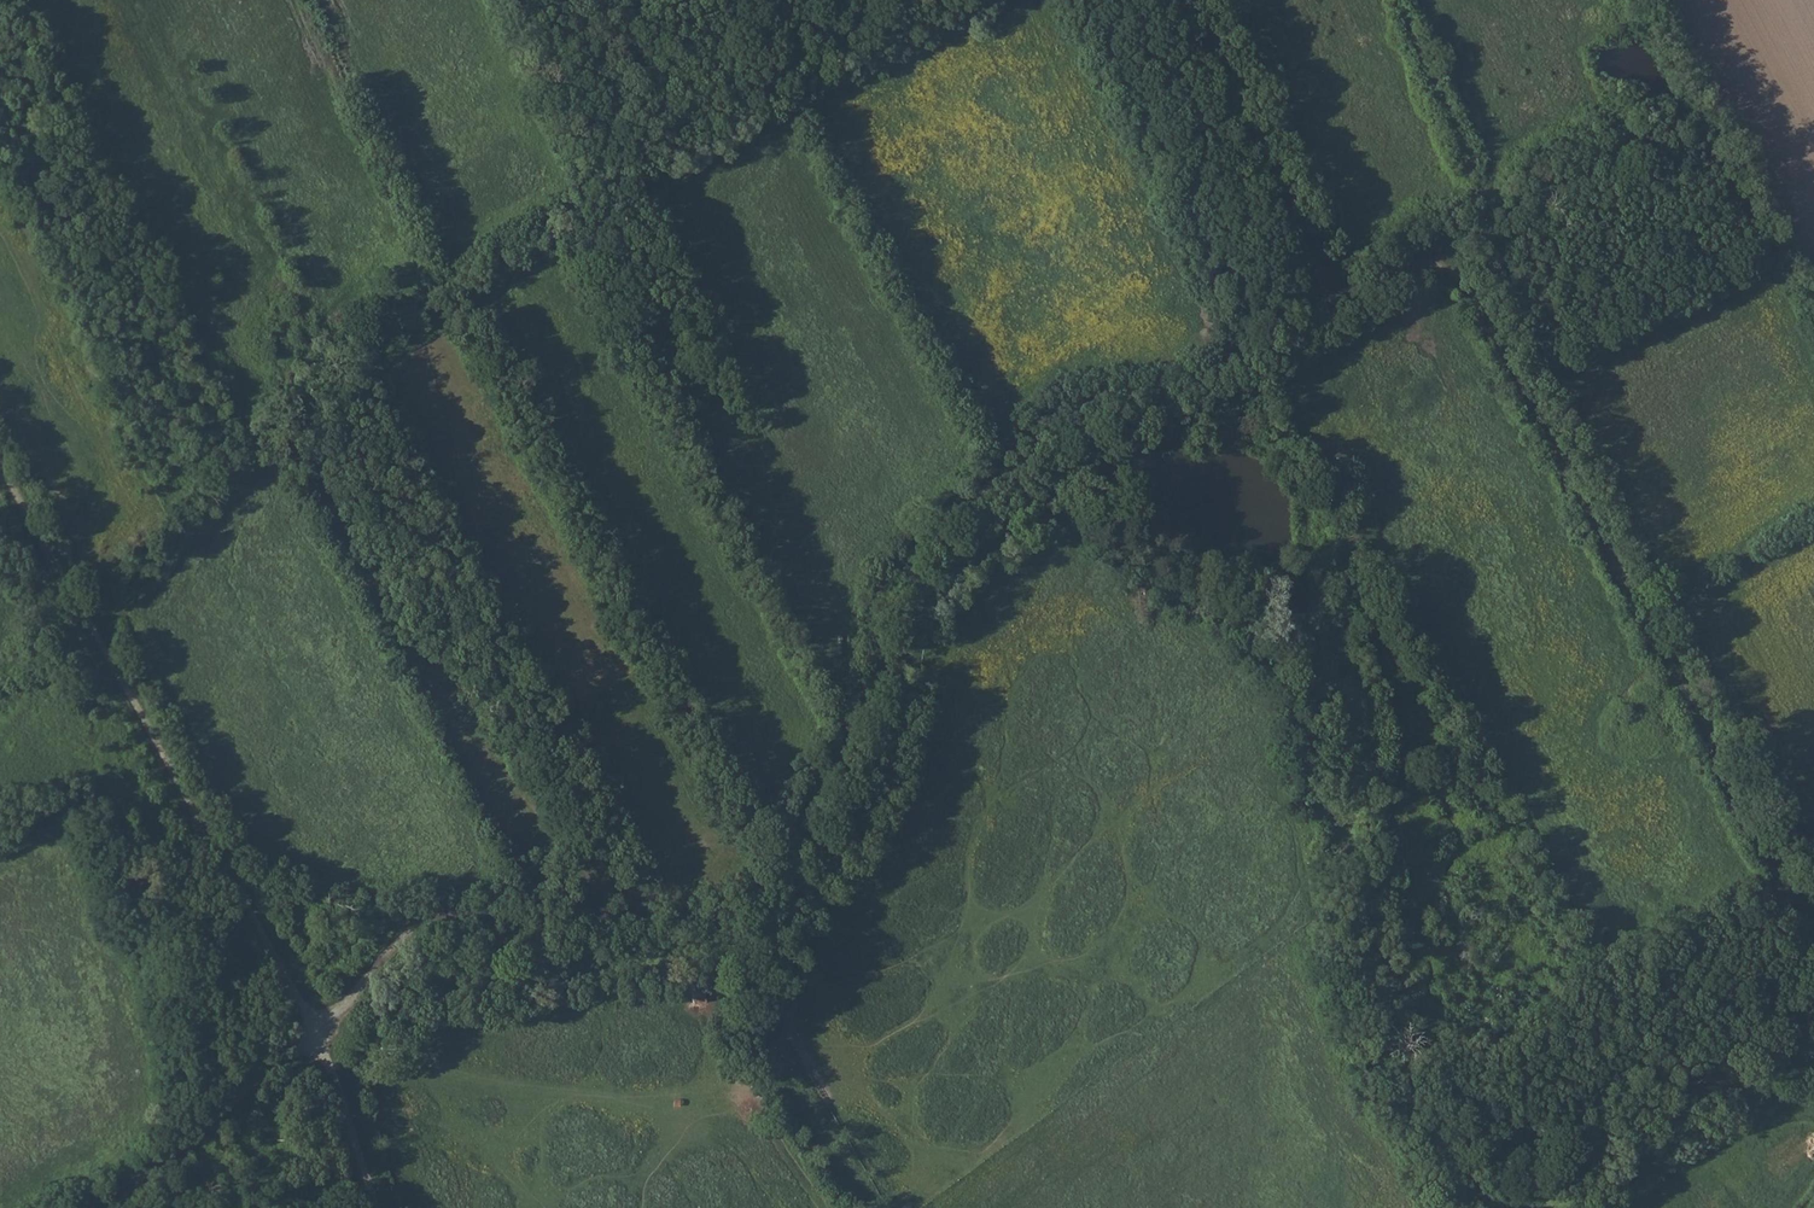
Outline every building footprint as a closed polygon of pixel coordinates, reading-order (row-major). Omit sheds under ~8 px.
[(1272,365),(1265,373),(1273,379),(1279,372),(1272,365)] [(1252,600),(1251,612),(1259,614),(1261,602),(1252,600)] [(775,1004),(769,996),(760,1004),(766,1012),(775,1004)]
